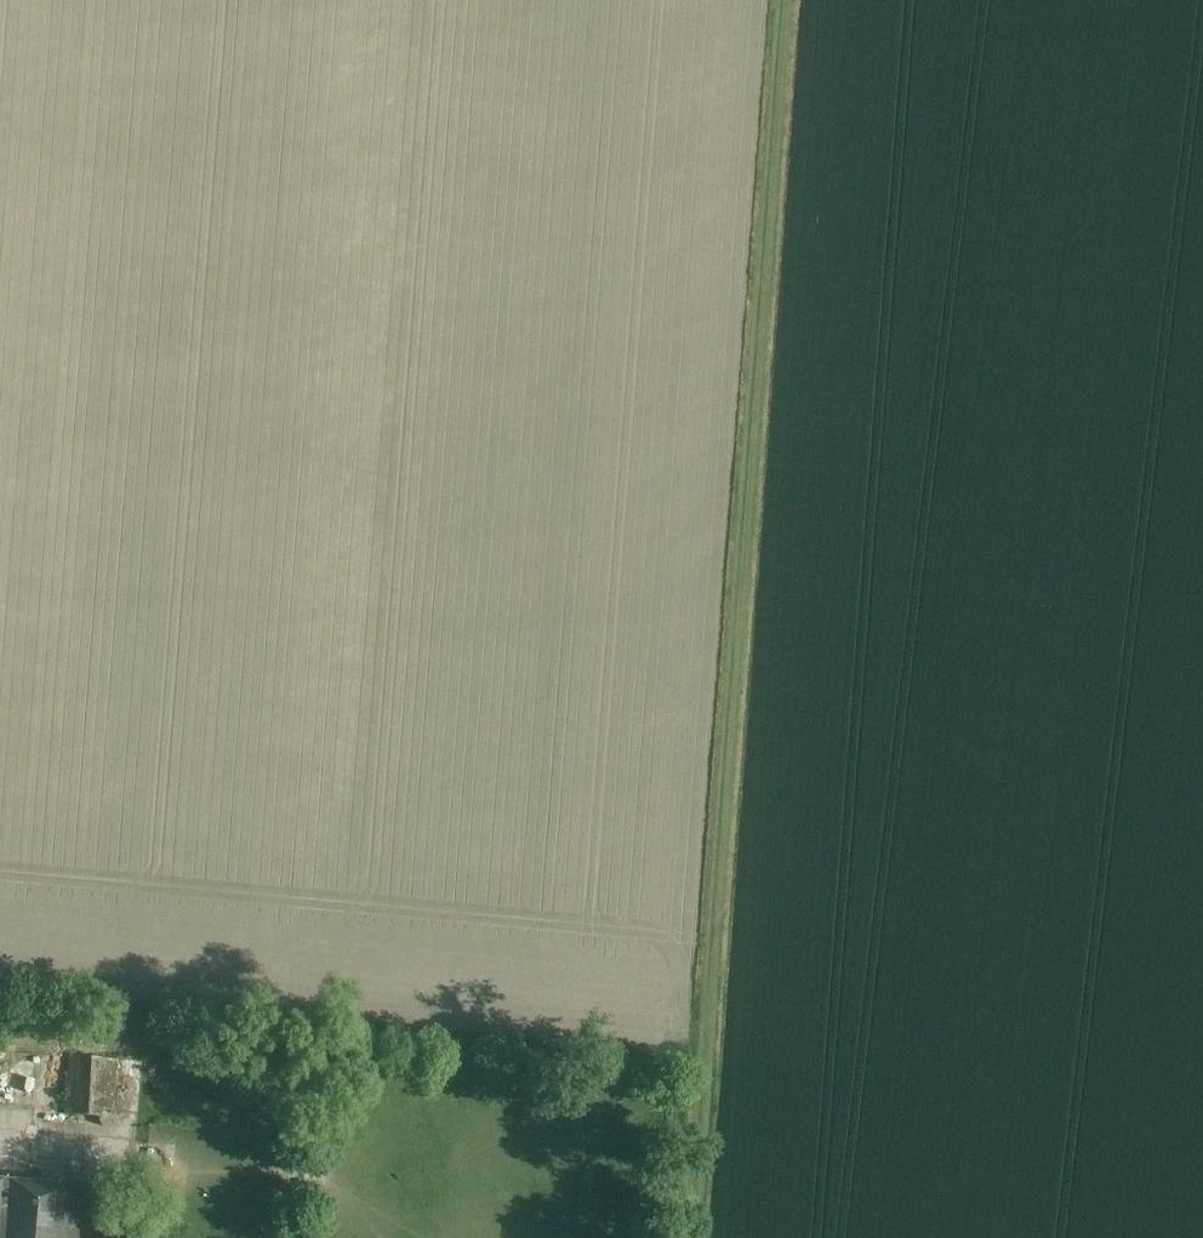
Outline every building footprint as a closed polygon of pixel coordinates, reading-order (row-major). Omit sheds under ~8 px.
[(119,1112),(123,1060),(71,1056),(67,1116),(108,1119),(109,1111),(119,1112)] [(97,1226),(105,1227),(106,1207),(98,1207),(100,1186),(0,1179),(0,1237),(96,1237),(97,1226)]
